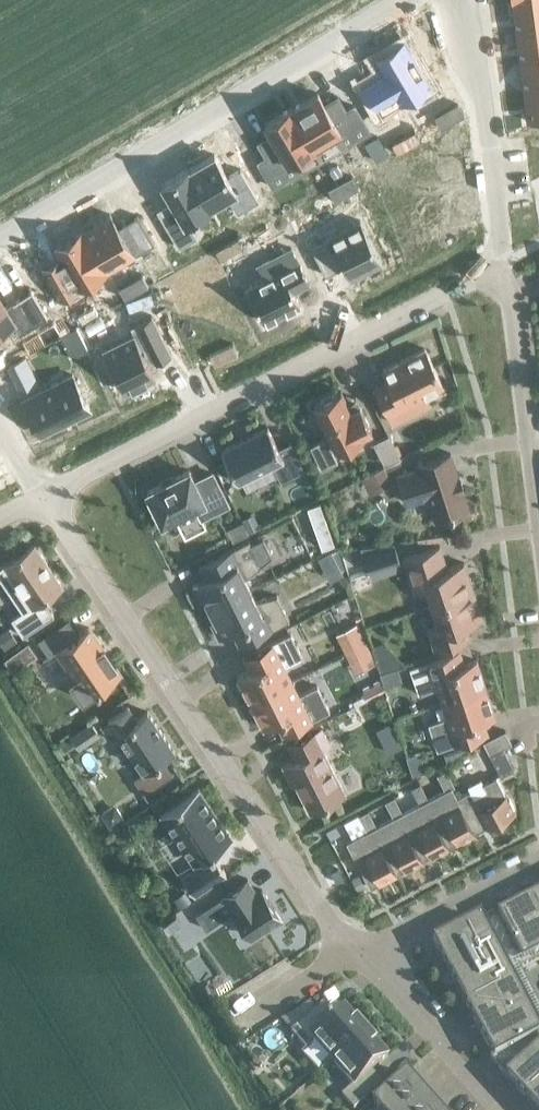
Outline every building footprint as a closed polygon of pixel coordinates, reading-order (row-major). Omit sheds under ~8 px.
[(511,1),(515,31),(538,28),(538,0),(520,0),(511,1)] [(515,31),(519,61),(538,58),(538,28),(515,31)] [(383,71),(363,83),(381,114),(431,85),(405,40),(375,57),(383,71)] [(519,61),(523,90),(538,88),(538,58),(519,61)] [(523,90),(527,121),(538,119),(538,88),(523,90)] [(314,146),(334,134),(342,147),(369,131),(354,105),(346,110),(338,96),(325,103),(318,92),(291,107),(314,146)] [(259,161),(274,187),(302,171),(294,157),(314,146),(291,107),(265,123),(272,134),(259,142),(267,156),(259,161)] [(377,136),(365,143),(376,161),(388,154),(377,136)] [(215,154),(189,169),(210,207),(228,197),(237,214),(259,202),(241,170),(228,177),(215,154)] [(175,207),(159,215),(177,248),(196,237),(187,222),(211,208),(210,207),(189,169),(188,168),(161,183),(175,207)] [(395,205),(393,206),(410,241),(461,216),(444,181),(411,197),(404,183),(388,191),(395,205)] [(111,213),(83,229),(107,271),(155,242),(138,214),(118,226),(111,213)] [(360,220),(311,245),(326,275),(345,265),(351,278),(382,262),(360,220)] [(63,259),(44,270),(60,298),(107,271),(83,229),(55,246),(63,259)] [(266,276),(248,285),(265,320),(300,303),(294,290),(309,283),(291,247),(259,264),(266,276)] [(13,322),(19,333),(47,316),(31,290),(4,305),(0,298),(0,330),(13,322)] [(173,300),(156,309),(177,350),(198,339),(204,350),(236,334),(217,296),(180,315),(173,300)] [(140,330),(103,348),(125,392),(156,376),(150,364),(172,353),(152,314),(136,322),(140,330)] [(375,388),(392,423),(417,411),(412,401),(443,386),(424,348),(383,369),(389,381),(375,388)] [(8,365),(21,390),(38,382),(26,357),(8,365)] [(23,399),(41,434),(90,409),(72,374),(23,399)] [(362,434),(371,429),(359,405),(350,409),(341,390),(314,404),(330,436),(326,438),(325,437),(310,445),(321,469),(337,461),(330,447),(334,445),(336,448),(363,435),(362,434)] [(290,442),(278,448),(267,427),(250,436),(250,435),(238,441),(221,450),(237,482),(272,465),(280,481),(304,469),(290,442)] [(385,465),(400,457),(388,434),(373,442),(385,465)] [(458,476),(450,453),(417,464),(419,468),(398,474),(407,502),(428,496),(435,519),(468,508),(462,489),(463,488),(459,476),(458,476)] [(362,477),(370,494),(392,483),(384,467),(362,477)] [(189,470),(147,491),(162,521),(195,505),(201,517),(228,504),(212,473),(195,482),(189,470)] [(307,508),(322,549),(334,544),(320,503),(307,508)] [(197,583),(192,585),(193,586),(199,599),(200,601),(205,598),(210,609),(239,594),(233,583),(261,564),(248,539),(219,554),(226,568),(197,583)] [(63,583),(35,541),(0,565),(0,575),(23,609),(13,617),(24,634),(55,613),(44,596),(63,583)] [(400,560),(394,542),(360,546),(368,570),(400,560)] [(432,604),(473,590),(464,562),(447,568),(439,545),(404,557),(415,591),(426,588),(432,604)] [(473,590),(432,604),(438,624),(427,628),(435,649),(470,637),(465,624),(483,618),(473,590)] [(210,609),(215,620),(211,622),(211,623),(218,636),(219,638),(223,635),(252,621),(259,635),(289,620),(276,595),(245,606),(239,594),(210,609)] [(79,634),(68,618),(37,639),(49,656),(58,650),(76,677),(70,681),(83,699),(121,673),(115,665),(116,664),(104,645),(102,646),(89,627),(79,634)] [(0,635),(0,643),(5,650),(18,641),(10,629),(0,635)] [(251,701),(292,681),(285,667),(303,658),(290,633),(257,649),(263,663),(238,676),(251,701)] [(28,644),(3,661),(12,674),(37,657),(28,644)] [(442,702),(486,687),(477,660),(449,669),(445,655),(409,667),(418,694),(437,687),(442,702)] [(292,681),(251,701),(263,727),(289,714),(296,727),(329,711),(317,685),(299,694),(292,681)] [(486,687),(442,702),(447,717),(428,723),(437,750),(472,738),(468,724),(495,715),(486,687)] [(164,758),(175,751),(148,711),(137,718),(128,706),(101,724),(111,738),(118,733),(143,771),(139,774),(149,789),(174,773),(164,758)] [(294,780),(309,810),(344,792),(322,747),(330,744),(321,727),(288,744),(295,759),(283,765),(291,782),(294,780)] [(514,768),(503,747),(511,742),(505,730),(483,741),(501,775),(514,768)] [(437,759),(440,764),(457,755),(455,750),(437,759)] [(448,846),(474,832),(451,787),(452,787),(454,785),(446,769),(437,774),(445,790),(428,798),(420,783),(416,785),(448,846)] [(451,787),(474,832),(515,811),(496,776),(484,783),(487,790),(474,797),(470,790),(457,797),(452,787),(451,787)] [(423,859),(448,846),(416,785),(411,787),(419,803),(402,812),(394,796),(391,798),(423,859)] [(198,787),(160,813),(194,863),(197,861),(200,865),(182,877),(194,894),(226,873),(214,855),(210,857),(208,854),(232,837),(198,787)] [(393,817),(376,826),(373,828),(397,873),(423,859),(391,798),(385,801),(393,817)] [(376,826),(368,810),(359,815),(367,830),(346,841),(370,887),(397,873),(373,828),(376,826)] [(223,896),(196,914),(206,929),(233,910),(251,936),(266,926),(267,929),(282,919),(262,889),(257,893),(247,878),(223,895),(223,896)] [(432,942),(438,953),(442,962),(487,1048),(492,1057),(489,1060),(529,1104),(534,1109),(538,1109),(538,1029),(508,971),(538,955),(538,893),(483,922),(480,916),(432,942)] [(333,1064),(366,1032),(344,1007),(334,1016),(322,1004),(290,1033),(305,1049),(313,1042),(333,1064)] [(341,1096),(353,1109),(383,1084),(371,1071),(387,1056),(366,1032),(333,1064),(352,1086),(341,1096)] [(418,1086),(407,1073),(372,1105),(377,1109),(392,1109),(418,1086)] [(418,1086),(392,1109),(417,1109),(430,1099),(418,1086)] [(430,1099),(417,1109),(440,1109),(430,1099)]
